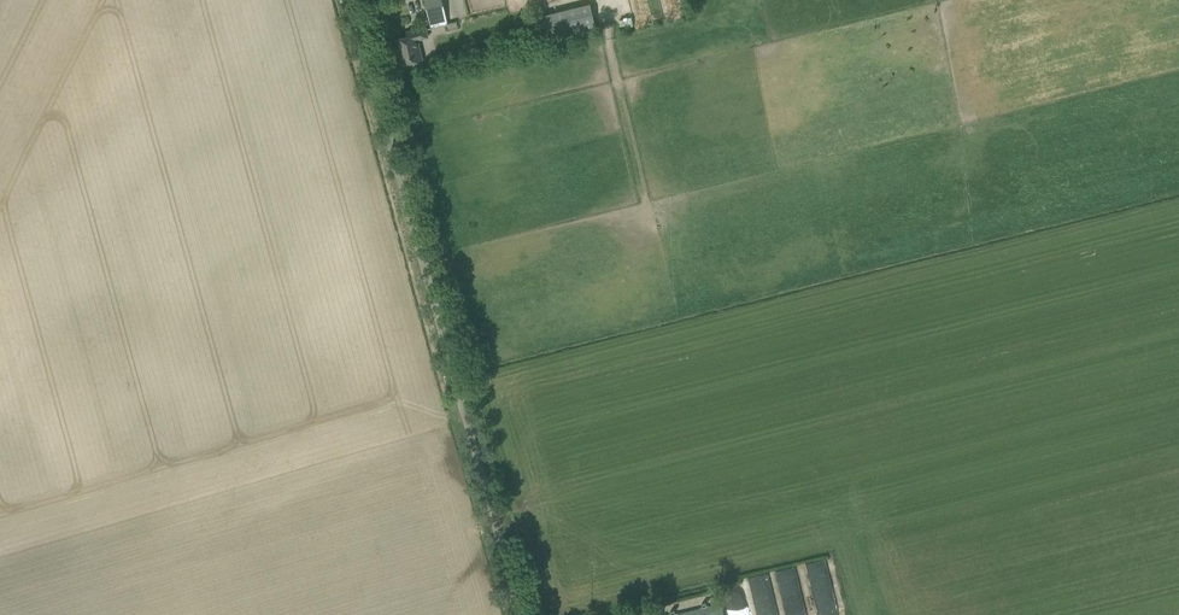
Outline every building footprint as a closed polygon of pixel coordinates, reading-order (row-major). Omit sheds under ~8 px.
[(447,24),(442,0),(423,0),(430,28),(447,24)] [(596,32),(589,4),(543,15),(549,43),(596,32)] [(405,32),(406,36),(394,39),(397,48),(395,48),(400,65),(420,60),(415,40),(427,37),(425,27),(405,32)] [(504,45),(502,53),(508,59),(516,57),(518,49),(512,43),(504,45)] [(767,573),(747,578),(752,597),(772,592),(767,573)] [(722,603),(673,614),(725,614),(722,603)]
